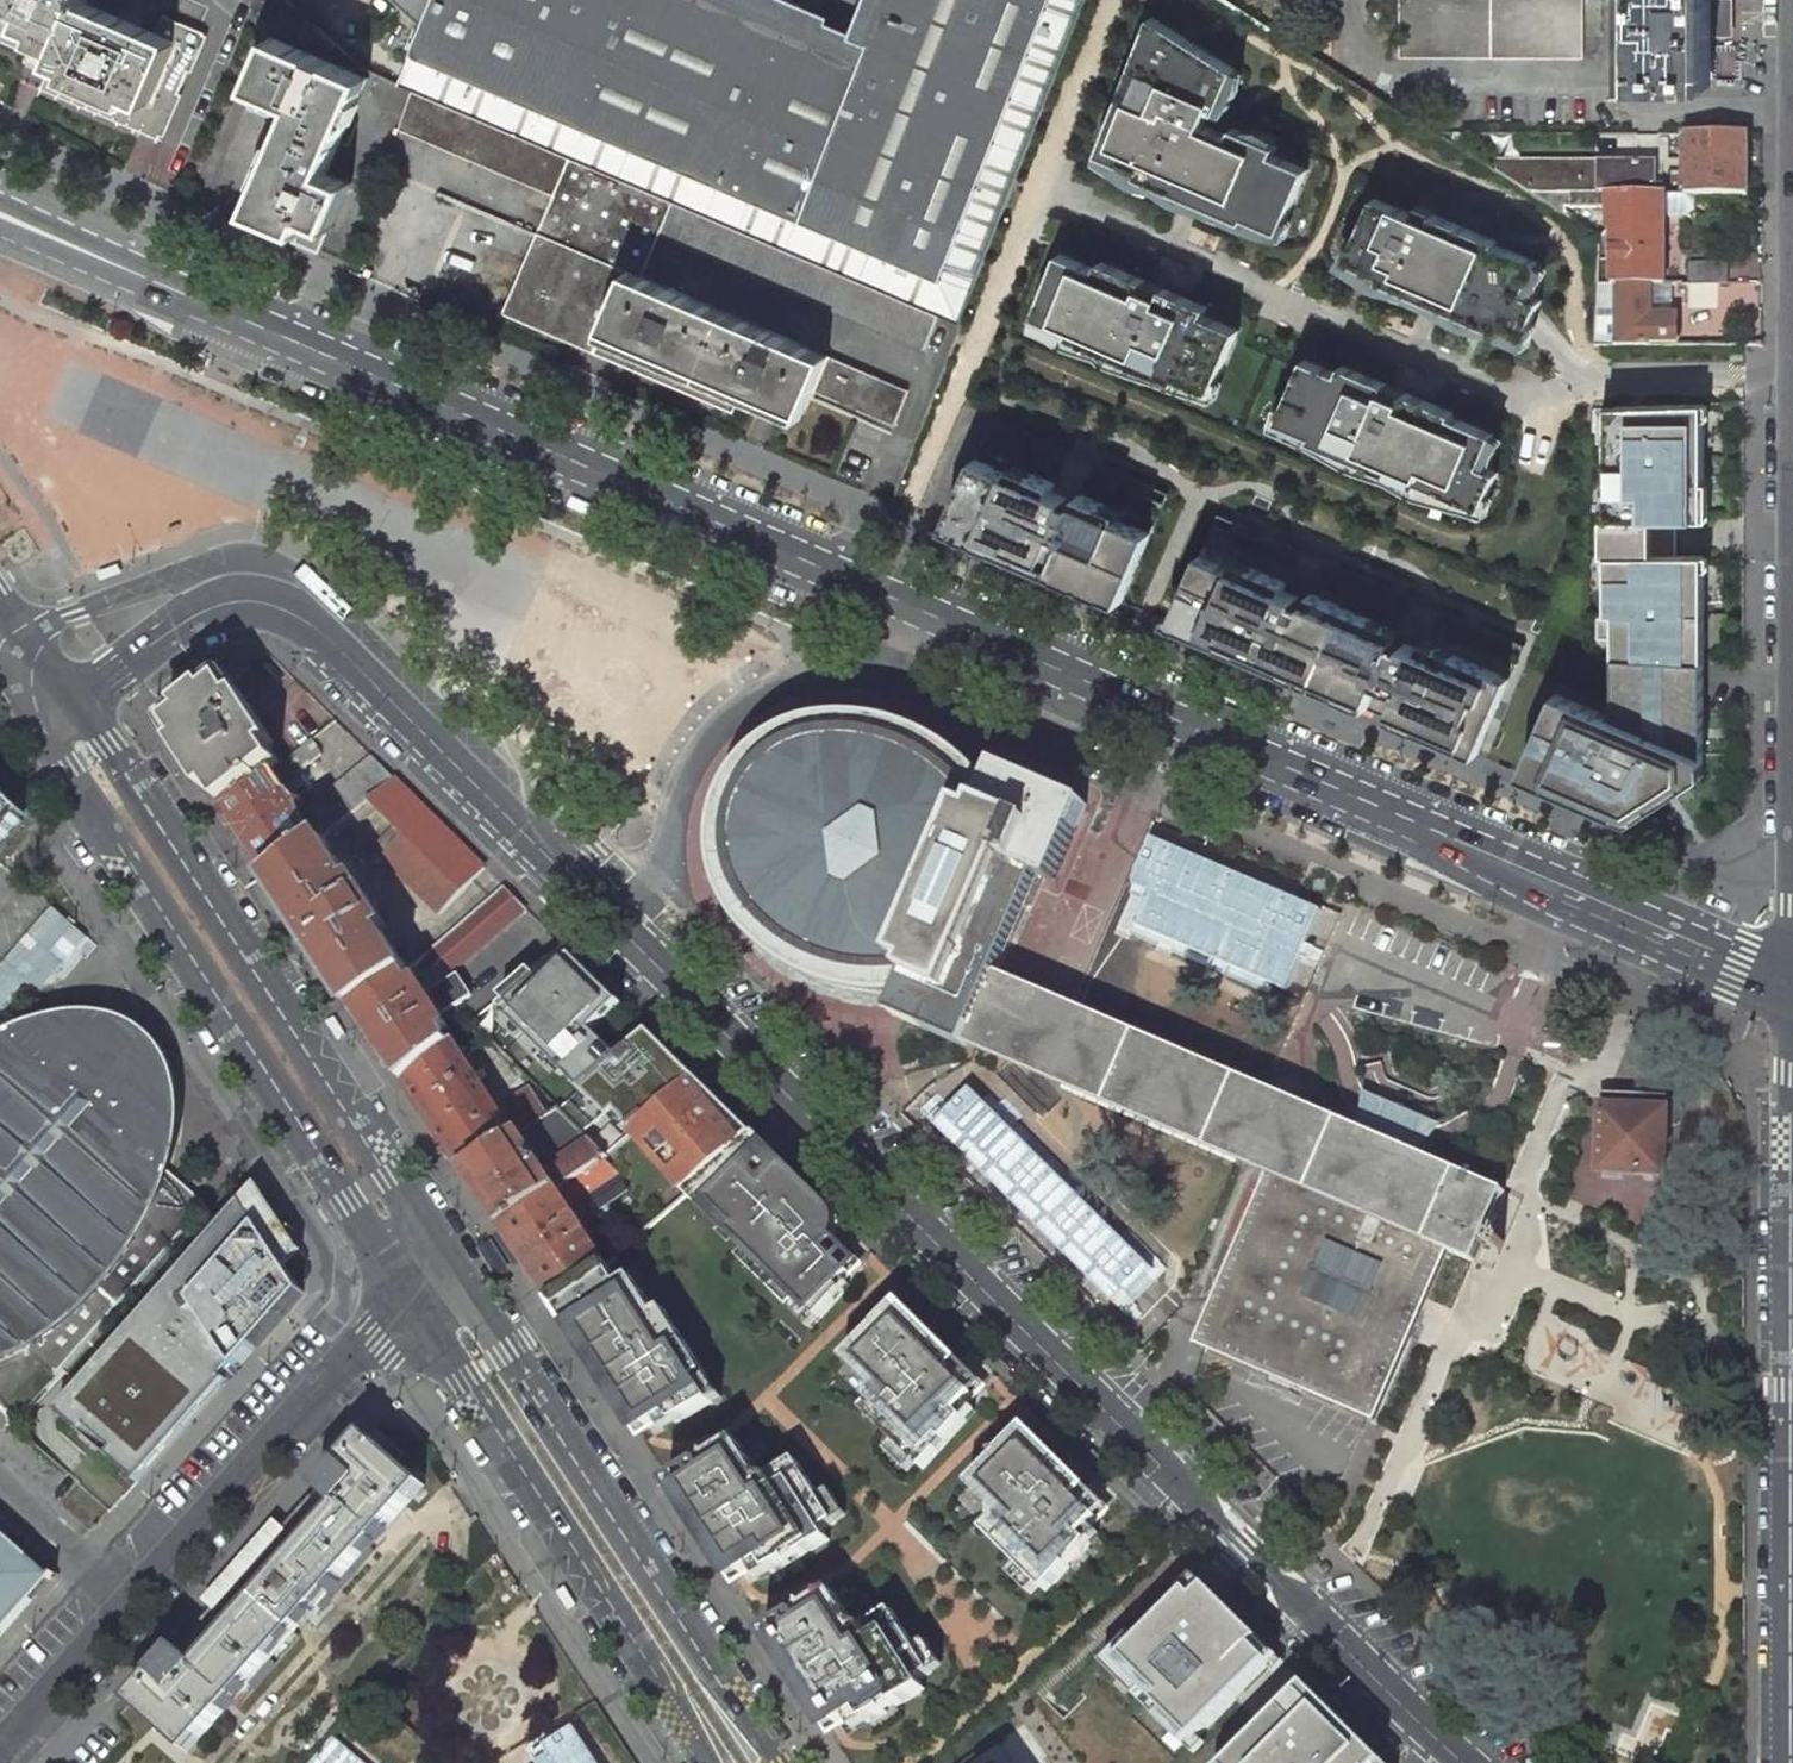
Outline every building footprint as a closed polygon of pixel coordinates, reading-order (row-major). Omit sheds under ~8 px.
[(53,62),(41,88),(149,133),(160,137),(200,26),(165,11),(157,33),(87,3),(87,0),(0,0),(0,40),(53,62)] [(266,0),(257,0),(252,13),(302,36),(309,19),(266,0)] [(852,36),(766,0),(390,0),(420,23),(398,84),(570,157),(673,200),(939,314),(960,324),(1086,0),(866,0),(852,36)] [(1583,56),(1583,0),(1401,0),(1401,55),(1583,56)] [(1638,63),(1638,85),(1704,85),(1704,64),(1704,36),(1727,36),(1727,0),(1638,0),(1638,63)] [(1242,87),(1147,28),(1093,166),(1135,184),(1132,190),(1186,212),(1243,235),(1245,231),(1281,245),(1308,179),(1273,165),(1278,150),(1246,138),(1244,145),(1230,140),(1227,148),(1200,137),(1207,121),(1221,127),(1233,109),(1242,87)] [(367,78),(274,37),(253,85),(297,104),(252,210),(299,230),(298,233),(323,244),(330,226),(349,182),(326,172),(367,78)] [(349,182),(323,244),(484,313),(549,162),(388,93),(349,182)] [(1725,133),(1687,134),(1686,193),(1747,193),(1748,133),(1744,133),(1725,133)] [(673,200),(570,157),(555,192),(538,233),(502,318),(733,414),(742,394),(802,419),(814,390),(894,424),(909,389),(804,345),(641,276),(658,236),(673,200)] [(1656,162),(1500,162),(1500,173),(1530,192),(1608,192),(1655,193),(1656,162)] [(1608,192),(1530,192),(1566,215),(1567,207),(1608,208),(1608,192)] [(1655,193),(1608,192),(1608,208),(1608,230),(1612,231),(1613,283),(1615,282),(1652,283),(1666,283),(1666,193),(1655,193)] [(939,314),(673,200),(658,236),(925,349),(939,314)] [(1431,233),(1375,210),(1346,273),(1381,287),(1379,291),(1429,313),(1466,329),(1464,334),(1475,339),(1502,344),(1504,339),(1527,348),(1540,318),(1543,311),(1539,309),(1548,279),(1540,273),(1497,254),(1498,251),(1434,225),(1431,233)] [(1728,264),(1689,264),(1690,283),(1728,282),(1728,264)] [(1092,287),(1053,271),(1029,333),(1065,349),(1063,354),(1170,398),(1172,394),(1207,408),(1233,346),(1199,332),(1202,323),(1178,313),(1160,305),(1156,313),(1135,305),(1139,296),(1096,278),(1092,287)] [(1652,283),(1615,282),(1615,344),(1651,344),(1678,344),(1678,318),(1671,316),(1672,283),(1666,283),(1652,283)] [(1690,283),(1687,283),(1687,308),(1725,306),(1725,283),(1690,283)] [(1338,389),(1303,375),(1277,435),(1311,450),(1308,455),(1418,501),(1420,496),(1482,522),(1498,487),(1481,479),(1494,448),(1452,431),(1453,426),(1435,419),(1406,407),(1403,415),(1382,406),(1385,399),(1342,381),(1338,389)] [(1627,655),(1704,654),(1704,557),(1676,557),(1676,521),(1704,521),(1703,418),(1686,419),(1686,405),(1616,407),(1616,440),(1607,440),(1607,598),(1627,598),(1627,655)] [(948,527),(1122,602),(1170,493),(995,418),(988,435),(948,527)] [(1170,623),(1476,754),(1523,644),(1217,513),(1170,623)] [(1704,654),(1627,655),(1614,654),(1615,702),(1609,713),(1556,691),(1521,773),(1632,820),(1704,774),(1704,654)] [(280,763),(228,683),(184,718),(174,726),(226,806),(270,771),(280,763)] [(1087,804),(999,766),(994,777),(991,784),(989,782),(986,784),(966,787),(952,776),(940,767),(931,761),(918,755),(902,748),(885,744),(872,741),(862,741),(832,741),(818,725),(817,722),(800,726),(784,734),(785,737),(785,758),(772,771),(760,782),(754,790),(748,799),(745,806),(742,816),(739,826),(738,833),(737,840),(737,848),(739,866),(724,880),(721,882),(725,899),(730,906),(735,914),(738,913),(758,911),(796,947),(805,953),(813,958),(823,962),(838,967),(870,973),(884,976),(896,994),(896,996),(901,997),(896,1006),(892,1015),(898,1017),(967,1047),(968,1045),(997,976),(1031,896),(1040,876),(1054,882),(1087,804)] [(322,754),(311,739),(280,763),(270,771),(280,790),(302,776),(299,773),(322,754)] [(395,778),(372,756),(317,801),(301,812),(302,815),(296,820),(311,847),(322,838),(331,830),(338,825),(395,778)] [(280,790),(270,771),(226,806),(273,878),(311,847),(296,820),(302,815),(301,812),(292,799),(286,801),(280,790)] [(554,788),(541,774),(531,784),(544,797),(554,788)] [(485,868),(395,778),(338,825),(345,834),(375,810),(394,828),(367,858),(377,867),(384,860),(442,915),(485,868)] [(20,816),(0,786),(0,839),(20,816)] [(373,894),(331,830),(322,838),(363,901),(369,897),(373,894)] [(363,901),(322,838),(311,847),(273,878),(356,1006),(405,973),(409,971),(376,921),(382,917),(369,897),(363,901)] [(1167,846),(1136,922),(1289,984),(1320,909),(1167,846)] [(526,908),(505,887),(434,948),(426,955),(435,966),(442,959),(454,971),(526,908)] [(0,965),(0,1011),(6,1016),(32,985),(48,998),(85,954),(89,958),(102,943),(53,902),(0,965)] [(417,963),(386,914),(382,917),(376,921),(409,971),(417,963)] [(548,957),(502,997),(520,1015),(514,1020),(585,1091),(561,1109),(584,1132),(609,1112),(614,1118),(620,1112),(637,1130),(699,1079),(652,1033),(622,1059),(596,1033),(623,1005),(576,957),(562,971),(548,957)] [(415,987),(405,973),(356,1006),(406,1082),(450,1043),(442,1030),(449,1025),(441,1015),(472,995),(458,975),(429,994),(421,984),(415,987)] [(1485,1241),(1488,1231),(1505,1192),(1430,1160),(1367,1133),(1324,1115),(1273,1093),(1242,1080),(1075,1009),(997,976),(968,1045),(1245,1162),(1261,1169),(1269,1173),(1277,1176),(1207,1339),(1373,1410),(1408,1327),(1443,1246),(1476,1260),(1480,1251),(1485,1241)] [(3,1362),(14,1356),(25,1350),(56,1377),(207,1204),(202,1199),(197,1195),(169,1170),(163,1165),(165,1155),(166,1144),(166,1130),(163,1109),(162,1102),(158,1091),(152,1078),(143,1064),(133,1053),(123,1046),(112,1039),(103,1036),(90,1032),(67,1029),(40,1031),(19,1037),(0,1044),(0,1363),(3,1362)] [(498,1110),(453,1041),(450,1043),(406,1082),(465,1170),(516,1137),(520,1133),(548,1115),(530,1088),(498,1110)] [(689,1194),(757,1137),(699,1079),(637,1130),(629,1136),(689,1194)] [(968,1082),(932,1119),(1123,1307),(1159,1270),(968,1082)] [(1628,1094),(1604,1093),(1601,1172),(1665,1174),(1667,1127),(1668,1096),(1634,1095),(1628,1094)] [(1367,1133),(1430,1160),(1449,1139),(1370,1106),(1367,1133)] [(503,1226),(557,1189),(603,1158),(607,1154),(587,1134),(584,1132),(561,1109),(560,1108),(548,1115),(516,1137),(465,1170),(503,1226)] [(757,1137),(689,1194),(732,1237),(736,1234),(753,1251),(773,1271),(764,1280),(794,1310),(803,1301),(819,1317),(850,1286),(846,1282),(853,1275),(840,1262),(829,1251),(838,1243),(833,1238),(837,1233),(839,1227),(838,1219),(833,1213),(757,1137)] [(228,1380),(238,1369),(305,1293),(293,1264),(298,1255),(254,1188),(188,1264),(150,1307),(80,1387),(57,1412),(62,1416),(137,1483),(228,1380)] [(608,1265),(557,1189),(503,1226),(554,1301),(604,1267),(608,1265)] [(680,1202),(669,1191),(644,1213),(640,1207),(606,1235),(623,1252),(680,1202)] [(764,1280),(773,1271),(753,1251),(744,1260),(764,1280)] [(622,1286),(608,1265),(604,1267),(554,1301),(626,1411),(638,1403),(652,1426),(656,1423),(662,1419),(667,1428),(717,1399),(702,1378),(710,1373),(667,1308),(659,1314),(646,1295),(634,1277),(622,1286)] [(659,1314),(667,1308),(654,1290),(646,1295),(659,1314)] [(819,1317),(803,1301),(794,1310),(810,1326),(819,1317)] [(923,1470),(976,1410),(969,1403),(977,1396),(953,1373),(961,1365),(907,1310),(904,1313),(898,1307),(844,1361),(873,1389),(873,1403),(864,1411),(923,1470)] [(702,1378),(717,1399),(725,1395),(710,1373),(702,1378)] [(425,1486),(367,1434),(318,1489),(320,1490),(313,1497),(312,1496),(271,1542),(273,1543),(250,1570),(227,1596),(225,1594),(185,1640),(186,1642),(180,1649),(178,1647),(129,1701),(188,1753),(425,1486)] [(986,1532),(1045,1590),(1100,1535),(1093,1528),(1100,1521),(1078,1499),(1087,1490),(1033,1435),(1024,1444),(1018,1438),(1003,1453),(995,1454),(996,1460),(970,1486),(995,1510),(995,1523),(986,1532)] [(689,1489),(681,1495),(721,1557),(730,1552),(748,1579),(752,1575),(758,1572),(764,1583),(794,1565),(792,1563),(801,1557),(803,1560),(833,1543),(826,1533),(839,1525),(799,1464),(772,1482),(763,1480),(740,1445),(716,1461),(712,1459),(708,1468),(706,1467),(684,1481),(689,1489)] [(53,1578),(0,1531),(0,1638),(53,1578)] [(1244,1688),(1270,1661),(1194,1586),(1139,1642),(1131,1633),(1109,1655),(1194,1739),(1235,1697),(1230,1691),(1239,1683),(1244,1688)] [(855,1725),(862,1736),(929,1692),(923,1682),(936,1674),(896,1613),(869,1631),(860,1629),(837,1594),(812,1610),(809,1609),(805,1617),(803,1616),(781,1630),(787,1638),(776,1645),(818,1710),(827,1704),(845,1732),(850,1728),(855,1725)] [(1235,1697),(1244,1688),(1239,1683),(1230,1691),(1235,1697)] [(1362,1739),(1355,1746),(1300,1691),(1228,1762),(1386,1762),(1362,1739)] [(517,1762),(601,1762),(578,1726),(517,1762)] [(339,1733),(314,1762),(376,1762),(339,1733)]
